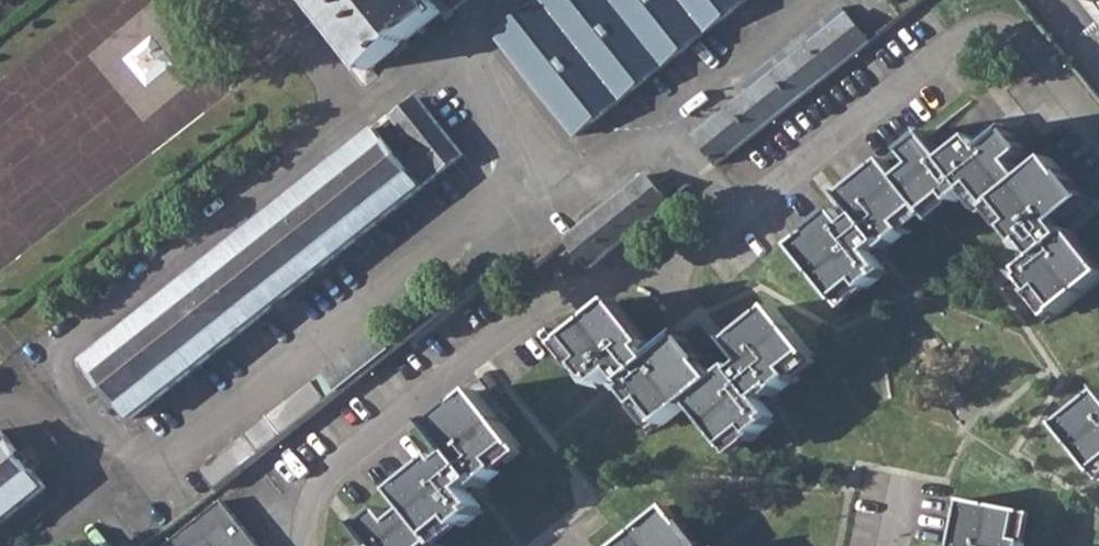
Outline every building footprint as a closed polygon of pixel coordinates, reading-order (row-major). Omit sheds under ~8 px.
[(365,72),(439,12),(430,0),(309,0),(365,72)] [(573,138),(746,0),(539,0),(492,38),(573,138)] [(692,136),(719,170),(863,56),(872,49),(844,15),(692,136)] [(84,363),(129,421),(461,157),(415,98),(84,363)] [(1060,313),(1098,283),(1098,271),(1070,234),(1066,237),(1058,227),(1086,205),(1050,163),(1027,182),(1013,164),(1027,154),(1010,133),(996,143),(987,132),(946,164),(926,139),(907,154),(918,166),(901,179),(887,162),(844,197),(853,209),(841,218),(837,214),(797,249),(837,299),(857,283),(863,291),(881,278),(878,274),(882,271),(869,254),(887,241),(890,244),(907,232),(901,224),(923,207),(928,213),(949,196),(955,204),(976,187),(993,208),(999,203),(1016,224),(1009,229),(1023,246),(1025,244),(1029,250),(1022,254),(1031,265),(1022,272),(1026,277),(1023,279),(1037,297),(1043,292),(1060,313)] [(562,240),(589,274),(670,209),(643,175),(562,240)] [(690,402),(725,447),(748,431),(754,438),(770,425),(767,422),(772,418),(759,401),(774,390),(776,393),(793,379),(787,371),(809,355),(774,311),(731,344),(742,357),(731,365),(733,369),(715,382),(703,367),(705,365),(684,340),(665,355),(654,342),(651,345),(616,302),(571,338),(588,359),(582,365),(594,380),(598,377),(602,383),(618,371),(631,388),(628,391),(640,406),(646,401),(663,423),(690,402)] [(319,374),(332,392),(388,348),(374,330),(319,374)] [(194,474),(207,492),(320,403),(305,385),(194,474)] [(438,544),(433,538),(455,521),(461,528),(476,515),(473,511),(477,508),(465,493),(483,480),(485,483),(500,471),(493,463),(517,445),(477,394),(460,407),(459,405),(434,426),(449,446),(436,456),(439,460),(397,493),(412,511),(392,527),(382,514),(365,528),(374,540),(367,545),(435,545),(438,544)] [(1066,426),(1098,468),(1098,400),(1066,426)] [(42,490),(0,435),(0,524),(42,490)] [(1023,542),(1014,540),(1020,512),(964,501),(955,545),(1023,545),(1023,542)] [(215,503),(161,545),(249,545),(215,503)] [(667,509),(620,545),(698,545),(667,509)]
